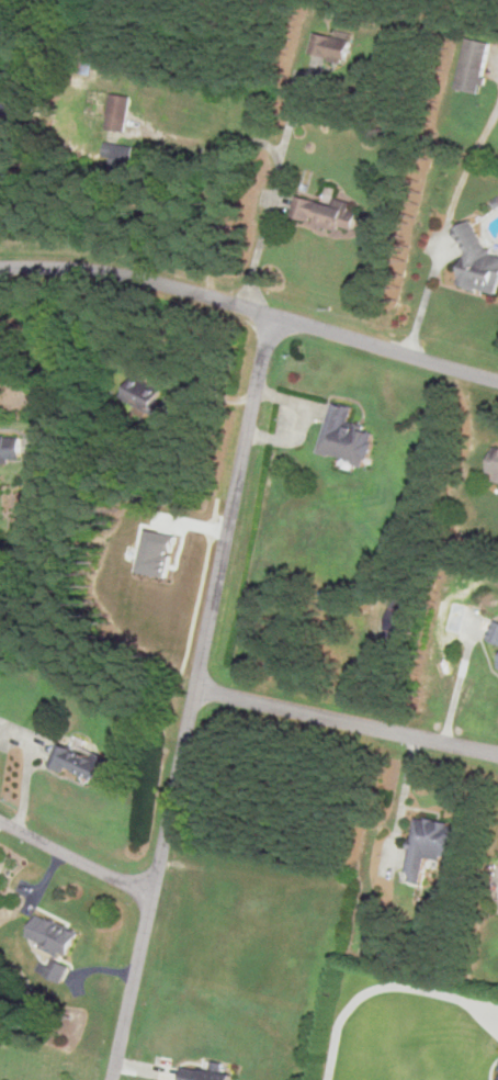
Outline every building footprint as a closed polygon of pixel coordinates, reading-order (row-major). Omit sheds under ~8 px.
[(348,64),(353,42),(315,34),(311,55),(348,64)] [(458,90),(482,95),(491,44),(467,39),(458,90)] [(131,97),(113,95),(109,131),(127,133),(131,97)] [(107,158),(115,158),(116,166),(130,166),(129,146),(106,147),(107,158)] [(354,204),(335,200),(334,204),(296,197),(292,221),(357,233),(360,215),(352,214),(354,204)] [(460,286),(497,296),(497,258),(490,256),(474,222),(457,231),(468,255),(460,286)] [(130,406),(162,410),(165,387),(133,382),(130,406)] [(355,407),(332,402),(321,455),(370,465),(377,430),(351,425),(355,407)] [(22,461),(22,435),(0,435),(0,461),(22,461)] [(496,446),(489,478),(497,479),(497,447),(496,446)] [(52,763),(100,785),(112,760),(63,738),(52,763)] [(455,861),(461,824),(416,817),(407,881),(424,884),(428,857),(455,861)] [(29,939),(68,959),(80,934),(41,914),(29,939)] [(237,1075),(185,1067),(183,1079),(237,1079),(237,1075)]
